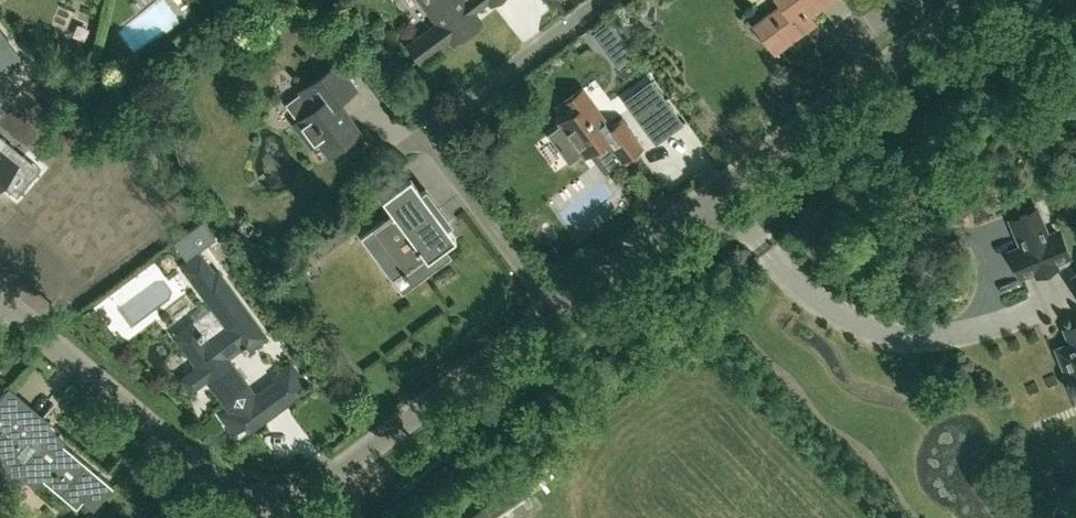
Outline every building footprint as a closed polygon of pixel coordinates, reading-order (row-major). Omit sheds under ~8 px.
[(438,22),(409,43),(420,58),(449,37),(451,40),(475,22),(469,13),(487,0),(422,0),(438,22)] [(817,0),(779,0),(782,4),(756,23),(773,45),(786,35),(789,39),(795,35),(792,31),(811,16),(805,9),(817,0)] [(627,83),(649,68),(626,35),(604,51),(627,83)] [(0,50),(0,64),(4,70),(22,57),(11,42),(0,50)] [(303,87),(304,89),(287,100),(299,117),(294,120),(310,143),(320,136),(330,151),(359,131),(337,100),(357,86),(340,61),(303,87)] [(656,142),(682,122),(651,80),(624,100),(656,142)] [(641,147),(641,145),(621,119),(608,128),(586,99),(579,89),(563,101),(570,111),(559,120),(561,123),(547,134),(568,162),(582,152),(585,155),(593,149),(605,140),(621,161),(641,147)] [(4,178),(17,162),(0,147),(0,183),(4,178)] [(382,197),(393,213),(360,237),(375,256),(387,247),(412,281),(447,255),(442,248),(456,237),(446,224),(450,221),(426,189),(422,192),(410,176),(382,197)] [(1011,219),(1021,245),(1011,249),(1022,277),(1036,271),(1054,264),(1068,258),(1057,230),(1046,234),(1036,209),(1011,219)] [(246,348),(265,334),(219,272),(215,275),(201,255),(186,266),(215,305),(193,321),(195,323),(179,335),(176,330),(175,331),(199,364),(203,362),(220,385),(216,387),(231,407),(223,413),(236,430),(255,416),(245,402),(256,394),(228,356),(232,353),(230,350),(241,341),(246,348)] [(1070,335),(1073,344),(1059,349),(1064,362),(1073,384),(1075,390),(1075,332),(1070,335)] [(292,362),(275,375),(288,392),(305,380),(292,362)] [(7,389),(7,388),(0,396),(0,426),(1,427),(0,429),(0,493),(3,495),(28,465),(76,506),(85,495),(93,502),(109,482),(50,432),(54,428),(40,416),(39,417),(7,389)] [(462,517),(526,517),(538,513),(527,489),(462,517)]
